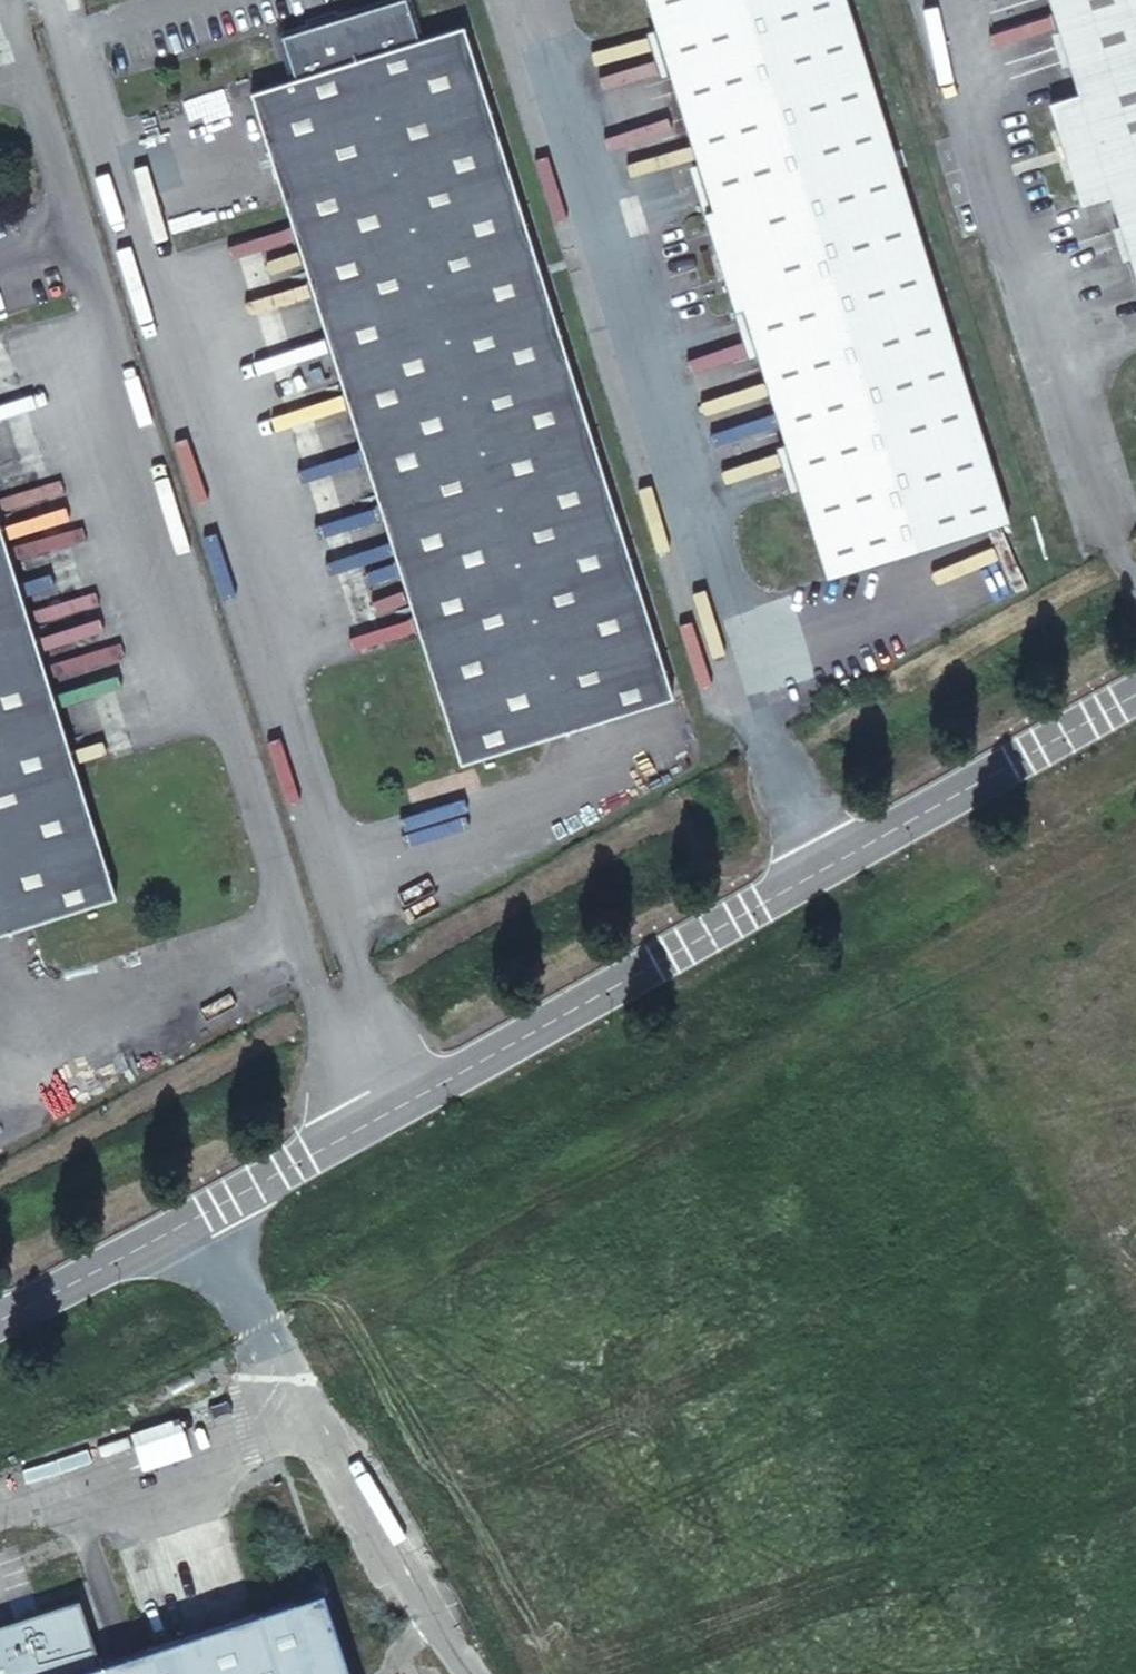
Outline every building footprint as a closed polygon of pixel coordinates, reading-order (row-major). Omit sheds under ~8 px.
[(459,762),(671,696),(462,26),(418,41),(405,0),(397,0),(338,18),(307,28),(282,36),(295,78),(250,93),(459,762)] [(709,202),(700,205),(734,313),(743,311),(826,578),(1007,523),(845,0),(645,0),(709,202)] [(1135,279),(1135,0),(1049,0),(1079,96),(1050,105),(1081,206),(1110,197),(1135,279)] [(307,28),(338,18),(336,10),(305,19),(307,28)] [(115,896),(0,528),(0,932),(115,896)] [(100,1663),(78,1598),(0,1623),(0,1673),(350,1673),(322,1590),(100,1663)]
